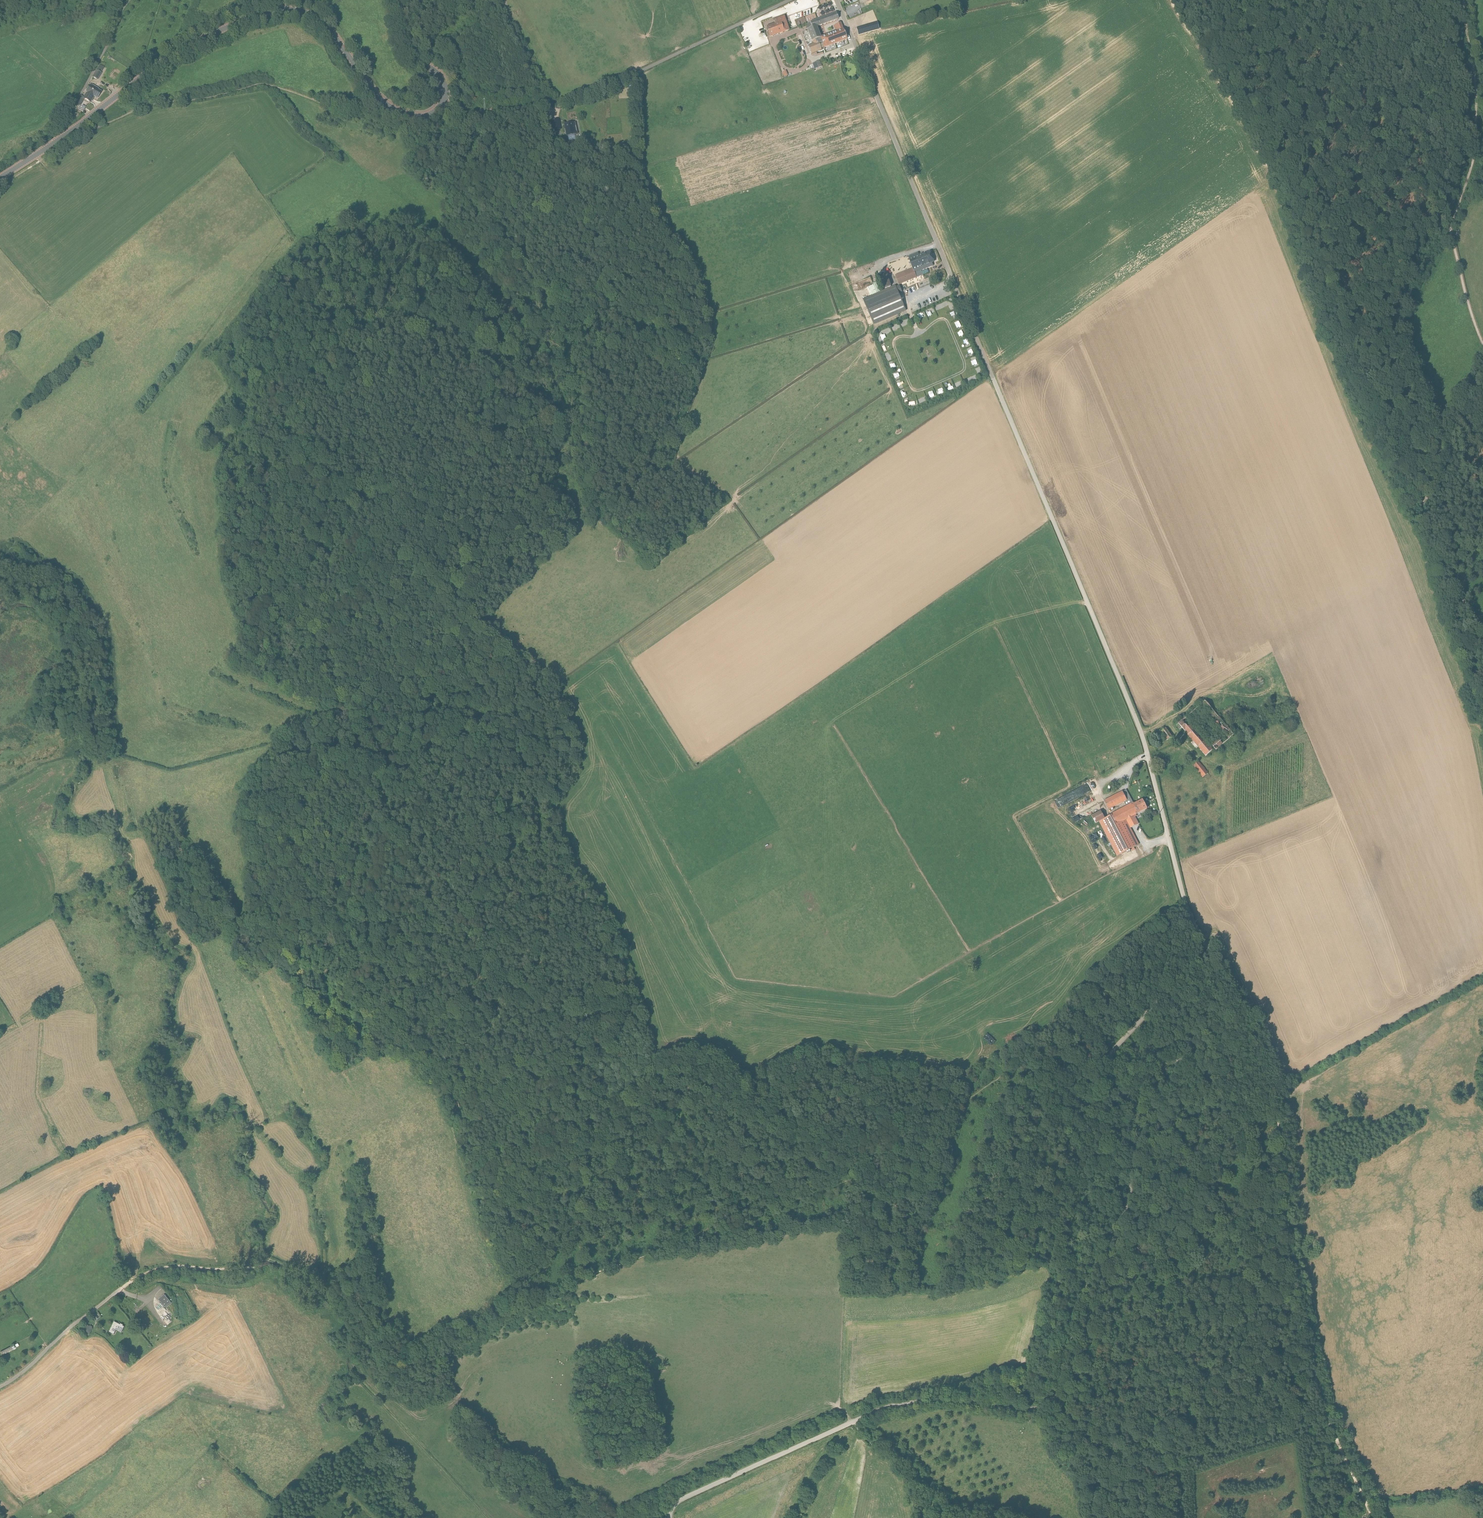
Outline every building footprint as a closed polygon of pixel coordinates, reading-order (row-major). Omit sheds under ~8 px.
[(816,27),(838,19),(836,14),(807,24),(809,30),(808,30),(812,41),(813,41),(816,50),(824,47),(824,48),(847,39),(840,23),(836,25),(839,31),(821,38),(816,27)] [(770,37),(789,30),(784,17),(774,20),(775,24),(766,27),(770,37)] [(857,29),(858,34),(879,29),(877,23),(857,29)] [(820,60),(812,63),(814,69),(822,66),(820,60)] [(97,90),(98,88),(92,85),(91,86),(90,86),(86,92),(87,92),(83,99),(90,102),(94,96),(97,98),(100,92),(97,90)] [(83,112),(86,107),(80,104),(77,109),(82,112),(83,112)] [(575,133),(577,132),(576,126),(573,127),(572,123),(565,125),(567,135),(570,134),(570,137),(575,136),(575,133)] [(908,256),(912,269),(913,268),(915,273),(936,265),(931,251),(920,255),(918,252),(908,256)] [(899,284),(917,277),(915,273),(913,268),(912,269),(896,275),(899,284)] [(883,289),(891,286),(887,274),(879,277),(883,289)] [(871,277),(857,282),(859,288),(867,286),(866,285),(873,282),(871,277)] [(868,297),(878,292),(875,284),(864,289),(868,297)] [(896,287),(895,285),(863,299),(874,325),(906,311),(899,294),(902,292),(899,286),(896,287)] [(1182,721),(1176,726),(1180,730),(1182,729),(1193,743),(1192,744),(1196,749),(1198,748),(1205,757),(1213,750),(1205,742),(1206,742),(1194,728),(1186,726),(1182,721)] [(1166,729),(1156,735),(1162,744),(1172,738),(1166,729)] [(1199,761),(1193,766),(1203,778),(1208,773),(1199,761)] [(1126,807),(1133,803),(1126,790),(1122,792),(1104,802),(1109,811),(1111,810),(1112,809),(1124,803),(1126,807)] [(1126,821),(1130,829),(1139,825),(1135,818),(1137,817),(1136,815),(1147,809),(1142,801),(1134,805),(1133,803),(1126,807),(1111,815),(1111,816),(1117,825),(1126,821)] [(1099,822),(1105,819),(1101,812),(1091,817),(1095,825),(1099,822)] [(1105,819),(1099,822),(1117,857),(1130,850),(1131,849),(1134,848),(1139,845),(1130,829),(1126,821),(1117,825),(1111,816),(1105,819)] [(171,1303),(165,1296),(159,1301),(165,1308),(171,1303)] [(125,1326),(115,1322),(110,1333),(114,1335),(116,1330),(122,1332),(125,1326)] [(87,1325),(83,1332),(89,1335),(92,1328),(87,1325)] [(2,1355),(11,1350),(9,1345),(0,1349),(0,1351),(2,1355)]
